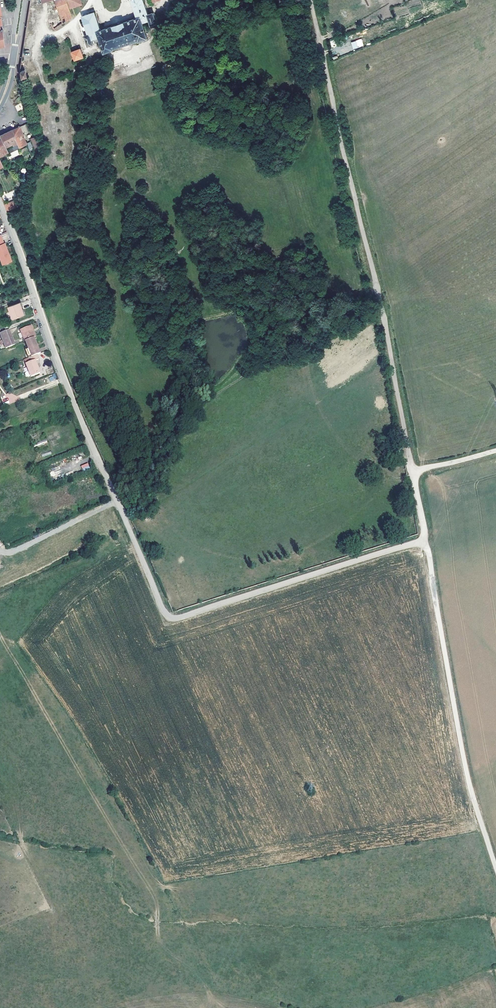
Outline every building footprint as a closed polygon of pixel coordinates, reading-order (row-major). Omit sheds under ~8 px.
[(60,18),(51,24),(54,29),(75,15),(72,7),(81,4),(80,0),(54,0),(60,18)] [(157,24),(153,13),(148,14),(143,0),(132,0),(131,0),(137,18),(101,30),(95,12),(82,17),(88,34),(84,36),(88,46),(93,45),(91,40),(99,38),(104,53),(113,51),(112,50),(139,41),(139,42),(147,39),(143,23),(150,21),(151,26),(157,24)] [(361,39),(351,42),(353,49),(364,46),(361,39)] [(71,52),(75,60),(83,57),(80,49),(71,52)] [(17,143),(19,148),(26,145),(20,130),(19,127),(12,130),(17,143)] [(0,136),(5,147),(12,144),(12,145),(17,143),(12,130),(0,136)] [(4,205),(7,211),(15,208),(13,201),(4,205)] [(0,245),(0,258),(3,264),(6,263),(6,264),(9,263),(9,262),(12,261),(4,243),(0,245)] [(20,302),(9,307),(13,319),(25,314),(20,302)] [(17,337),(19,343),(28,339),(29,339),(25,328),(14,332),(16,337),(17,337)] [(2,332),(0,333),(0,350),(8,347),(2,332)] [(19,343),(17,344),(24,360),(25,359),(32,357),(34,356),(31,351),(32,350),(28,339),(19,343)] [(34,361),(32,357),(25,359),(27,363),(21,365),(26,379),(36,375),(31,362),(34,361)]
